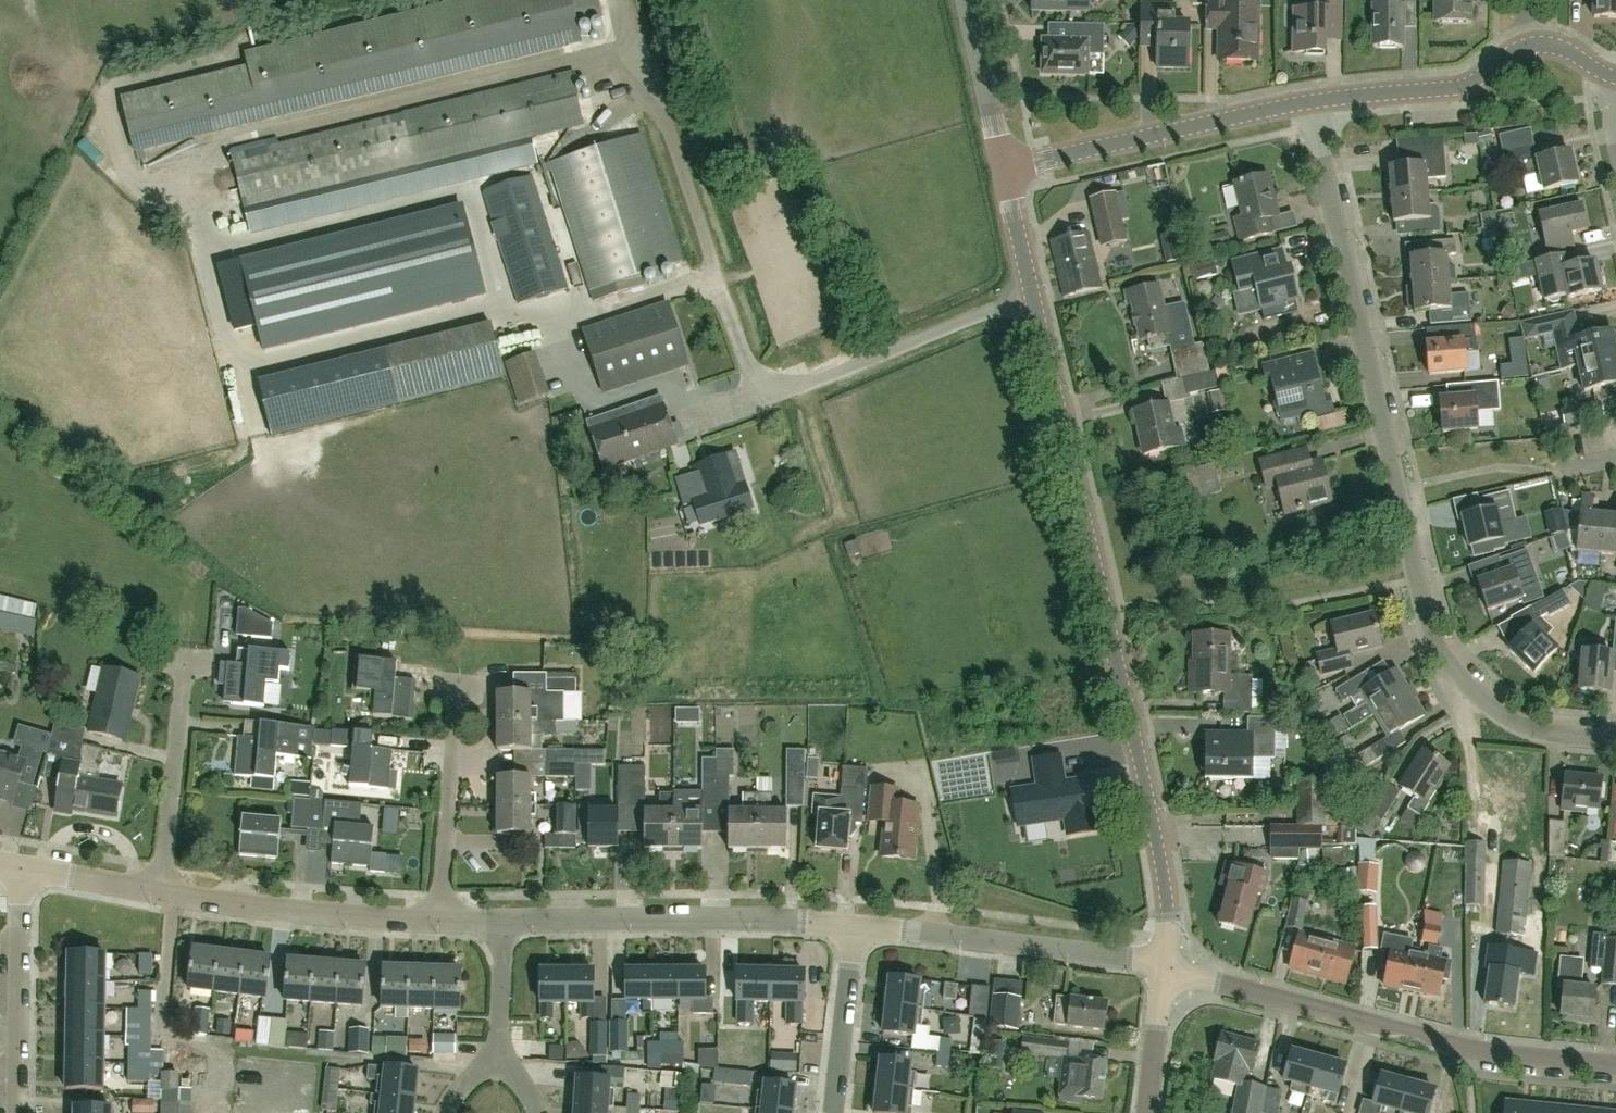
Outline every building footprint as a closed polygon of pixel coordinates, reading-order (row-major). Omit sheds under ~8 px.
[(141,152),(582,44),(577,25),(603,18),(598,0),(462,0),(244,53),(248,70),(128,99),(141,152)] [(1032,11),(1089,12),(1089,0),(1032,0),(1032,11)] [(1206,5),(1206,30),(1223,30),(1222,60),(1258,61),(1259,6),(1229,5),(1229,0),(1208,0),(1208,5),(1206,5)] [(1293,8),(1292,52),(1304,53),(1304,55),(1323,56),(1323,42),(1339,42),(1340,0),(1318,0),(1317,9),(1293,8)] [(1415,0),(1391,0),(1391,4),(1373,4),(1372,46),(1401,47),(1402,16),(1415,16),(1415,0)] [(1470,0),(1435,0),(1435,21),(1469,22),(1470,0)] [(1593,18),(1615,19),(1615,0),(1594,0),(1593,18)] [(1188,68),(1189,23),(1174,23),(1174,5),(1140,4),(1139,48),(1157,48),(1156,67),(1188,68)] [(1104,56),(1104,25),(1068,24),(1068,40),(1043,40),(1042,74),(1088,74),(1088,55),(1104,56)] [(1208,56),(1218,55),(1217,34),(1207,35),(1208,56)] [(244,209),(584,125),(571,72),(231,156),(244,209)] [(1527,195),(1543,191),(1577,184),(1570,152),(1532,160),(1525,130),(1499,136),(1507,169),(1521,166),(1527,195)] [(550,164),(594,303),(645,287),(641,277),(682,264),(642,136),(550,164)] [(1391,195),(1428,192),(1427,180),(1447,178),(1445,150),(1402,153),(1404,167),(1389,168),(1391,195)] [(1268,218),(1277,216),(1268,176),(1234,185),(1242,217),(1234,219),(1239,242),(1272,234),(1268,218)] [(532,179),(484,193),(493,223),(496,222),(502,240),(499,241),(519,306),(568,291),(532,179)] [(1122,220),(1129,219),(1127,209),(1120,211),(1115,192),(1088,199),(1101,249),(1127,242),(1122,220)] [(1434,205),(1429,205),(1428,192),(1391,195),(1394,222),(1408,221),(1409,235),(1441,232),(1439,209),(1434,205)] [(465,202),(240,258),(264,350),(488,294),(465,202)] [(1573,235),(1588,232),(1582,204),(1537,214),(1547,255),(1576,249),(1573,235)] [(1498,237),(1494,211),(1480,214),(1483,233),(1483,239),(1498,237)] [(1050,241),(1056,266),(1063,297),(1101,288),(1094,257),(1088,232),(1074,236),(1073,230),(1060,233),(1061,239),(1050,241)] [(1212,248),(1230,244),(1227,231),(1210,235),(1212,248)] [(1410,258),(1412,284),(1455,281),(1454,267),(1450,264),(1447,264),(1446,255),(1457,254),(1455,241),(1423,243),(1424,257),(1410,258)] [(1260,309),(1298,300),(1290,266),(1286,266),(1282,249),(1231,261),(1238,292),(1255,289),(1260,309)] [(1565,268),(1562,255),(1535,261),(1545,301),(1548,300),(1552,303),(1559,301),(1561,297),(1567,296),(1567,298),(1601,291),(1600,288),(1603,285),(1601,279),(1598,277),(1594,261),(1565,268)] [(1193,265),(1198,281),(1218,276),(1214,259),(1193,265)] [(1412,284),(1413,295),(1408,296),(1410,311),(1415,310),(1415,312),(1429,311),(1430,325),(1471,321),(1469,294),(1450,295),(1449,282),(1455,282),(1455,281),(1412,284)] [(1151,348),(1169,344),(1171,351),(1193,345),(1183,303),(1162,308),(1156,284),(1126,291),(1129,304),(1132,304),(1141,339),(1148,337),(1151,348)] [(685,357),(667,303),(583,331),(601,384),(685,357)] [(1525,339),(1552,333),(1560,370),(1579,366),(1579,365),(1615,356),(1615,355),(1611,331),(1572,339),(1570,330),(1566,311),(1528,320),(1522,322),(1525,339)] [(386,335),(399,399),(506,378),(493,314),(386,335)] [(1464,355),(1476,354),(1474,325),(1441,327),(1442,342),(1427,343),(1430,374),(1465,372),(1464,355)] [(1579,365),(1579,366),(1585,391),(1615,384),(1615,356),(1579,365)] [(1282,420),(1298,415),(1300,423),(1334,415),(1329,397),(1323,399),(1314,367),(1296,372),(1293,358),(1262,366),(1266,380),(1272,379),(1279,405),(1275,410),(1278,418),(1282,420)] [(1219,387),(1215,370),(1183,378),(1186,394),(1219,387)] [(1476,412),(1499,410),(1497,382),(1471,384),(1472,398),(1441,400),(1443,433),(1477,430),(1476,412)] [(677,447),(661,398),(588,422),(604,471),(677,447)] [(1553,413),(1556,427),(1566,424),(1566,425),(1603,416),(1600,402),(1553,413)] [(1182,428),(1172,430),(1166,404),(1134,411),(1144,454),(1176,447),(1186,444),(1182,428)] [(1187,423),(1188,444),(1200,443),(1199,422),(1187,423)] [(1566,424),(1556,427),(1543,430),(1546,445),(1570,439),(1566,425),(1566,424)] [(1286,514),(1330,503),(1320,461),(1309,464),(1306,450),(1261,462),(1267,487),(1278,485),(1286,514)] [(691,473),(675,478),(683,503),(692,500),(700,527),(752,510),(744,484),(735,487),(725,456),(689,468),(691,473)] [(1191,499),(1204,495),(1197,468),(1185,471),(1191,499)] [(1491,542),(1494,542),(1503,540),(1500,525),(1515,521),(1509,492),(1478,499),(1481,513),(1463,517),(1470,547),(1472,547),(1475,557),(1494,553),(1491,542)] [(1576,552),(1600,554),(1604,515),(1592,514),(1593,495),(1581,494),(1576,552)] [(1604,515),(1600,554),(1615,556),(1615,516),(1604,515)] [(1517,585),(1536,578),(1527,551),(1499,561),(1504,574),(1477,583),(1487,612),(1522,600),(1517,585)] [(1579,582),(1569,587),(1585,601),(1590,583),(1579,582)] [(1568,602),(1561,591),(1514,616),(1524,634),(1509,649),(1533,673),(1556,650),(1544,639),(1552,631),(1540,618),(1547,614),(1568,602)] [(37,605),(0,596),(0,631),(33,637),(36,620),(34,620),(37,605)] [(273,624),(247,609),(239,609),(237,636),(272,639),(273,624)] [(1348,654),(1381,646),(1373,615),(1330,625),(1336,650),(1317,655),(1321,674),(1351,667),(1348,654)] [(1251,713),(1251,711),(1262,711),(1262,680),(1252,680),(1252,676),(1228,675),(1229,635),(1195,634),(1195,661),(1190,661),(1190,693),(1224,693),(1224,713),(1251,713)] [(1584,639),(1583,652),(1579,690),(1608,693),(1612,655),(1599,653),(1600,641),(1584,639)] [(263,708),(266,683),(278,684),(280,670),(289,671),(291,654),(248,650),(246,666),(228,665),(225,704),(263,708)] [(413,720),(416,682),(395,680),(396,664),(356,660),(353,691),(376,693),(374,717),(413,720)] [(1351,729),(1373,715),(1411,692),(1397,669),(1371,685),(1364,674),(1336,691),(1343,702),(1358,693),(1364,704),(1344,715),(1351,729)] [(126,740),(140,678),(104,670),(90,732),(126,740)] [(498,694),(498,722),(562,722),(562,694),(575,694),(575,674),(546,674),(546,693),(546,694),(498,694)] [(1365,768),(1406,743),(1399,732),(1425,716),(1411,692),(1373,715),(1387,738),(1358,756),(1365,768)] [(1274,759),(1275,718),(1248,718),(1248,733),(1204,732),(1204,780),(1253,780),(1253,759),(1274,759)] [(562,723),(562,722),(498,722),(498,751),(542,752),(542,736),(557,736),(557,723),(562,723)] [(55,723),(52,735),(52,736),(52,738),(53,738),(82,745),(86,730),(55,723)] [(313,729),(301,728),(271,725),(270,740),(239,737),(236,777),(275,780),(277,756),(310,759),(313,729)] [(15,801),(20,783),(33,787),(42,753),(47,755),(52,738),(52,736),(52,735),(29,729),(19,761),(0,755),(0,797),(15,801)] [(333,730),(331,747),(353,749),(350,786),(389,790),(389,789),(395,790),(397,771),(391,770),(393,752),(372,750),(374,734),(363,733),(333,730)] [(48,752),(41,774),(57,776),(60,780),(55,807),(56,808),(59,811),(69,813),(73,810),(86,812),(117,817),(122,785),(98,781),(100,768),(93,767),(79,764),(83,745),(82,745),(53,738),(48,752)] [(1427,802),(1450,767),(1425,750),(1401,787),(1416,796),(1408,809),(1422,817),(1430,804),(1427,802)] [(575,765),(575,764),(604,764),(605,751),(546,751),(546,765),(575,765)] [(800,808),(801,784),(802,752),(786,751),(784,807),(800,808)] [(716,759),(714,759),(714,808),(727,808),(727,777),(733,777),(733,752),(716,752),(716,759)] [(1013,791),(1018,825),(1067,817),(1069,834),(1095,830),(1093,813),(1098,812),(1093,779),(1063,784),(1062,775),(1063,775),(1060,756),(1034,760),(1038,788),(1013,791)] [(702,759),(702,777),(701,777),(701,795),(672,795),(672,850),(701,850),(701,808),(714,808),(714,759),(702,759)] [(575,778),(575,765),(546,765),(546,778),(575,778)] [(841,788),(842,788),(863,789),(865,790),(867,769),(842,767),(841,788)] [(617,808),(630,808),(630,768),(617,768),(617,808)] [(644,768),(630,768),(630,808),(644,808),(644,768)] [(1599,808),(1602,778),(1566,775),(1562,811),(1581,812),(1582,807),(1599,808)] [(498,777),(498,807),(537,806),(537,796),(531,796),(531,777),(498,777)] [(1346,782),(1296,781),(1297,825),(1320,826),(1346,826),(1346,782)] [(1368,814),(1370,815),(1359,829),(1369,836),(1379,820),(1381,822),(1400,792),(1387,784),(1368,814)] [(913,859),(918,806),(897,804),(898,789),(872,787),(869,821),(884,823),(881,856),(913,859)] [(860,823),(862,801),(863,789),(842,788),(842,796),(813,794),(812,815),(819,815),(816,849),(846,851),(848,822),(860,823)] [(757,849),(757,794),(743,794),(743,811),(728,811),(728,849),(757,849)] [(772,794),(757,794),(757,849),(786,849),(786,811),(772,811),(772,794)] [(658,795),(658,812),(643,812),(643,850),(672,850),(672,795),(658,795)] [(295,800),(292,830),(308,831),(311,801),(295,800)] [(311,801),(308,831),(324,832),(334,833),(334,835),(334,839),(331,863),(370,866),(370,871),(384,872),(386,855),(372,854),(374,827),(360,826),(353,825),(355,805),(326,802),(311,801)] [(537,817),(537,806),(498,807),(498,835),(531,835),(531,817),(537,817)] [(575,834),(576,834),(576,806),(558,806),(557,834),(545,834),(545,849),(575,849),(575,834)] [(579,831),(588,831),(588,850),(617,849),(617,812),(588,812),(588,807),(579,807),(579,831)] [(278,859),(281,830),(282,820),(242,817),(239,855),(278,859)] [(1564,857),(1566,823),(1549,821),(1548,856),(1564,857)] [(1320,826),(1297,825),(1271,825),(1271,848),(1320,847),(1320,826)] [(1337,828),(1338,845),(1357,845),(1356,827),(1337,828)] [(1362,837),(1362,858),(1375,858),(1376,838),(1362,837)] [(1476,917),(1477,906),(1485,906),(1486,843),(1465,842),(1465,860),(1466,861),(1464,906),(1465,906),(1465,917),(1476,917)] [(1322,848),(1323,866),(1346,865),(1346,855),(1359,853),(1358,846),(1322,848)] [(1525,937),(1532,864),(1503,861),(1496,934),(1525,937)] [(1220,884),(1228,887),(1227,892),(1223,890),(1219,905),(1223,906),(1219,923),(1247,931),(1253,908),(1258,909),(1267,874),(1226,863),(1220,884)] [(1376,893),(1378,866),(1359,864),(1357,891),(1376,893)] [(1286,928),(1288,928),(1301,931),(1307,902),(1292,899),(1286,928)] [(1377,949),(1376,908),(1363,908),(1364,950),(1377,949)] [(1424,925),(1421,942),(1437,946),(1440,929),(1424,925)] [(1344,983),(1353,948),(1299,934),(1289,968),(1344,983)] [(1383,985),(1412,991),(1418,956),(1420,951),(1410,949),(1412,941),(1384,935),(1381,950),(1385,951),(1382,966),(1387,967),(1383,985)] [(1605,939),(1596,939),(1595,954),(1603,955),(1600,984),(1615,986),(1615,939),(1605,938),(1605,939)] [(1448,979),(1451,963),(1441,961),(1443,949),(1429,946),(1427,958),(1418,956),(1412,991),(1440,996),(1444,978),(1448,979)] [(1513,1008),(1518,973),(1533,975),(1535,953),(1489,947),(1486,968),(1490,968),(1485,1004),(1513,1008)] [(193,950),(189,989),(215,992),(219,953),(193,950)] [(70,953),(69,981),(105,982),(106,954),(70,953)] [(219,953),(215,992),(232,994),(240,995),(245,956),(219,953)] [(152,973),(153,955),(140,954),(139,973),(152,973)] [(245,956),(240,995),(266,998),(271,959),(245,956)] [(1593,1005),(1595,991),(1579,989),(1582,959),(1563,957),(1559,987),(1564,988),(1561,1015),(1573,1017),(1573,1022),(1596,1025),(1598,1006),(1593,1005)] [(287,1000),(311,1002),(314,964),(287,962),(284,1000),(287,1000)] [(339,965),(314,964),(311,1002),(336,1004),(339,965)] [(365,967),(339,965),(336,1004),(362,1006),(365,967)] [(408,1019),(408,1008),(410,969),(384,968),(382,1007),(396,1007),(395,1018),(408,1019)] [(435,970),(410,969),(408,1008),(434,1008),(435,970)] [(461,971),(435,970),(434,1008),(460,1009),(461,971)] [(754,1001),(770,1001),(771,971),(738,970),(736,1022),(753,1023),(754,1001)] [(552,1003),(567,1003),(567,971),(540,971),(540,1017),(552,1017),(552,1003)] [(593,971),(567,971),(567,1003),(580,1003),(580,1017),(593,1017),(593,971)] [(652,1013),(652,999),(652,971),(625,971),(625,999),(643,999),(643,1014),(652,1013)] [(652,999),(678,999),(678,971),(652,971),(652,999)] [(678,999),(693,999),(693,1014),(712,1014),(712,998),(705,998),(705,971),(678,971),(678,999)] [(804,972),(771,971),(770,1001),(787,1002),(787,1022),(803,1023),(804,972)] [(889,977),(886,1004),(923,1009),(925,991),(918,990),(919,980),(889,977)] [(69,981),(69,1008),(105,1009),(105,982),(69,981)] [(944,983),(942,998),(955,1000),(957,984),(944,983)] [(972,986),(969,1017),(987,1018),(990,988),(972,986)] [(139,992),(138,1010),(152,1010),(152,992),(139,992)] [(1019,1031),(1022,998),(992,995),(989,1028),(1019,1031)] [(1057,997),(1054,1025),(1068,1026),(1068,1027),(1103,1031),(1107,1002),(1071,998),(1071,999),(1057,997)] [(921,1026),(923,1009),(886,1004),(883,1032),(913,1035),(911,1049),(938,1052),(939,1038),(929,1037),(930,1027),(921,1026)] [(69,1008),(68,1035),(104,1036),(105,1009),(69,1008)] [(207,1036),(210,1015),(211,1010),(196,1008),(192,1034),(207,1036)] [(151,1037),(152,1010),(138,1010),(138,1021),(127,1021),(126,1036),(151,1037)] [(984,1056),(987,1018),(974,1017),(970,1054),(984,1056)] [(269,1044),(271,1021),(264,1020),(258,1019),(256,1042),(269,1044)] [(284,1048),(287,1021),(285,1021),(274,1020),(271,1046),(284,1048)] [(379,1021),(378,1048),(395,1049),(395,1021),(379,1021)] [(610,1053),(628,1053),(628,1021),(610,1022),(610,1053)] [(607,1057),(607,1022),(593,1023),(590,1023),(590,1057),(607,1057)] [(349,1029),(348,1054),(369,1055),(369,1030),(349,1029)] [(250,1042),(251,1032),(236,1030),(235,1040),(250,1042)] [(320,1031),(318,1050),(333,1051),(334,1032),(320,1031)] [(1223,1033),(1211,1078),(1237,1086),(1247,1088),(1248,1084),(1259,1043),(1223,1033)] [(68,1035),(67,1062),(104,1063),(104,1036),(68,1035)] [(433,1054),(456,1054),(456,1041),(456,1035),(433,1035),(433,1054)] [(151,1064),(151,1037),(126,1036),(126,1046),(129,1047),(128,1063),(151,1064)] [(1080,1060),(1066,1059),(1068,1043),(1023,1037),(1021,1054),(1064,1060),(1060,1100),(1083,1103),(1083,1098),(1102,1100),(1107,1060),(1080,1057),(1080,1060)] [(938,1052),(950,1053),(952,1039),(939,1038),(938,1052)] [(684,1066),(684,1054),(683,1042),(648,1042),(648,1066),(684,1066)] [(950,1053),(938,1052),(937,1054),(936,1067),(949,1068),(950,1053)] [(1292,1092),(1309,1096),(1319,1059),(1291,1052),(1284,1080),(1294,1083),(1292,1092)] [(797,1055),(787,1054),(786,1071),(796,1071),(797,1055)] [(881,1059),(878,1087),(914,1090),(916,1073),(909,1072),(910,1062),(881,1059)] [(1346,1066),(1319,1059),(1309,1096),(1336,1103),(1346,1066)] [(103,1090),(104,1063),(67,1062),(67,1090),(103,1090)] [(150,1074),(151,1064),(128,1063),(128,1082),(148,1083),(148,1085),(155,1086),(155,1074),(150,1074)] [(379,1080),(377,1094),(414,1098),(417,1070),(369,1065),(368,1079),(379,1080)] [(746,1072),(717,1069),(699,1067),(700,1081),(751,1087),(752,1072),(746,1072)] [(326,1068),(324,1089),(338,1090),(341,1070),(326,1068)] [(176,1089),(177,1075),(161,1074),(160,1089),(176,1089)] [(1374,1103),(1364,1101),(1361,1112),(1400,1112),(1408,1084),(1381,1076),(1374,1103)] [(576,1087),(575,1105),(612,1107),(613,1090),(608,1090),(608,1079),(577,1077),(576,1087)] [(758,1091),(756,1108),(791,1112),(794,1085),(766,1081),(765,1083),(759,1082),(758,1091)] [(1232,1112),(1262,1112),(1266,1088),(1266,1087),(1248,1084),(1247,1088),(1237,1086),(1232,1112)] [(1408,1084),(1400,1112),(1429,1112),(1435,1091),(1408,1084)] [(914,1090),(878,1087),(875,1112),(912,1112),(914,1090)] [(1262,1112),(1278,1112),(1282,1091),(1266,1088),(1262,1112)] [(162,1090),(162,1102),(189,1103),(190,1089),(176,1089),(162,1090)] [(336,1112),(338,1090),(324,1089),(321,1110),(326,1111),(336,1112)] [(375,1112),(413,1112),(414,1098),(377,1094),(377,1095),(371,1095),(370,1105),(376,1106),(375,1112)] [(627,1094),(626,1108),(639,1109),(639,1108),(640,1108),(641,1095),(627,1094)] [(1528,1104),(1504,1101),(1503,1112),(1527,1112),(1528,1104)] [(189,1103),(162,1102),(161,1112),(189,1112),(189,1103)] [(1528,1104),(1527,1112),(1551,1112),(1552,1106),(1528,1104)] [(574,1112),(639,1112),(639,1109),(626,1108),(626,1109),(612,1108),(612,1107),(575,1105),(574,1112)]
